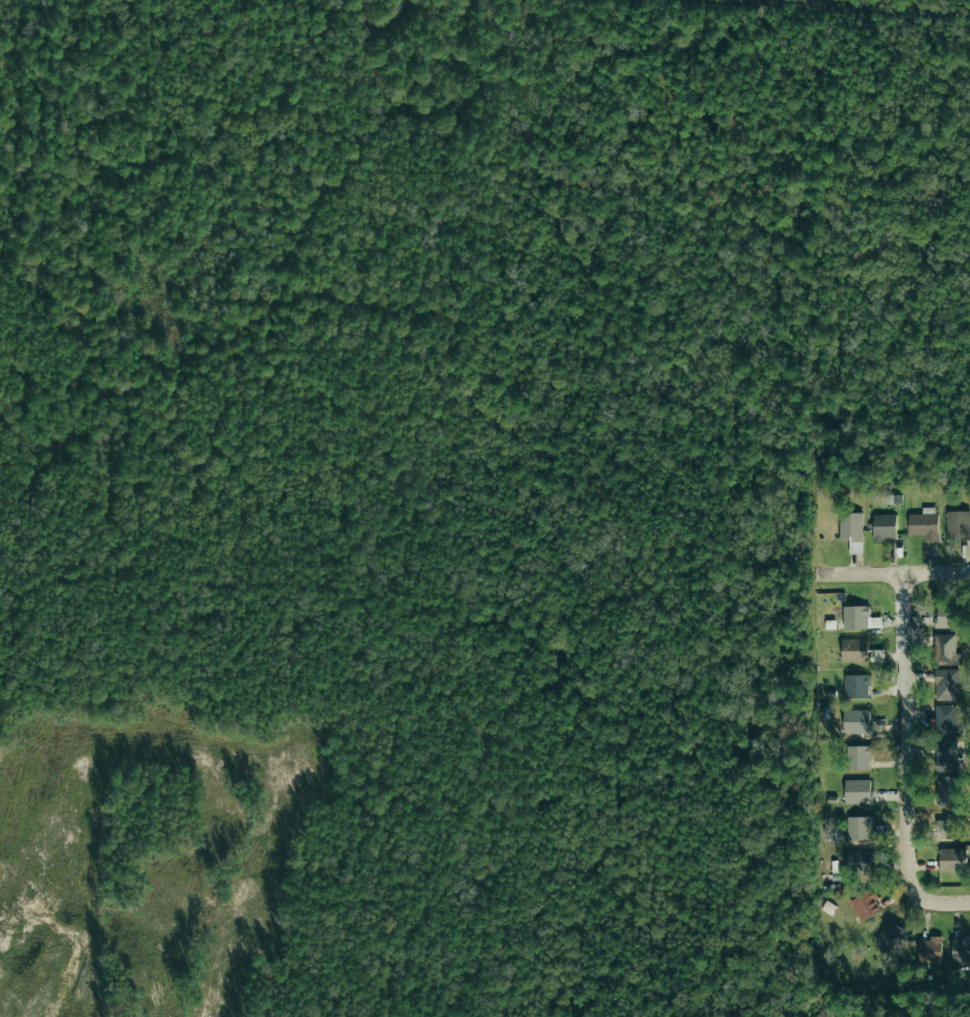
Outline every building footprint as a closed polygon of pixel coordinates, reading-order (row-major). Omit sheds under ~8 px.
[(938,541),(937,507),(921,507),(921,514),(908,514),(908,535),(924,535),(924,541),(938,541)] [(968,510),(945,511),(946,540),(969,539),(968,510)] [(839,540),(848,540),(849,554),(862,553),(861,512),(838,513),(839,540)] [(896,514),(873,514),(873,539),(896,539),(896,514)] [(843,606),(843,628),(870,627),(870,605),(843,606)] [(955,634),(934,634),(935,664),(962,664),(962,653),(955,653),(955,634)] [(842,662),(869,661),(868,638),(841,639),(842,662)] [(935,700),(959,700),(958,669),(935,669),(935,700)] [(844,698),(870,698),(869,674),(844,675),(844,698)] [(956,705),(935,705),(936,736),(963,735),(962,716),(956,716),(956,705)] [(843,709),(842,733),(869,733),(870,710),(843,709)] [(936,771),(963,770),(962,754),(957,754),(957,740),(935,740),(936,771)] [(870,745),(848,746),(849,769),(871,769),(870,745)] [(959,806),(960,776),(938,776),(937,805),(959,806)] [(871,779),(843,780),(843,803),(871,803),(871,779)] [(847,840),(870,839),(870,827),(873,827),(873,816),(846,817),(847,840)] [(940,848),(940,872),(966,871),(966,848),(940,848)] [(845,851),(845,874),(872,873),(872,851),(845,851)] [(859,921),(882,911),(872,889),(849,900),(859,921)] [(874,942),(894,955),(908,931),(888,919),(874,942)] [(941,937),(918,938),(918,964),(941,963),(941,937)] [(952,963),(969,963),(969,937),(951,937),(952,963)]
